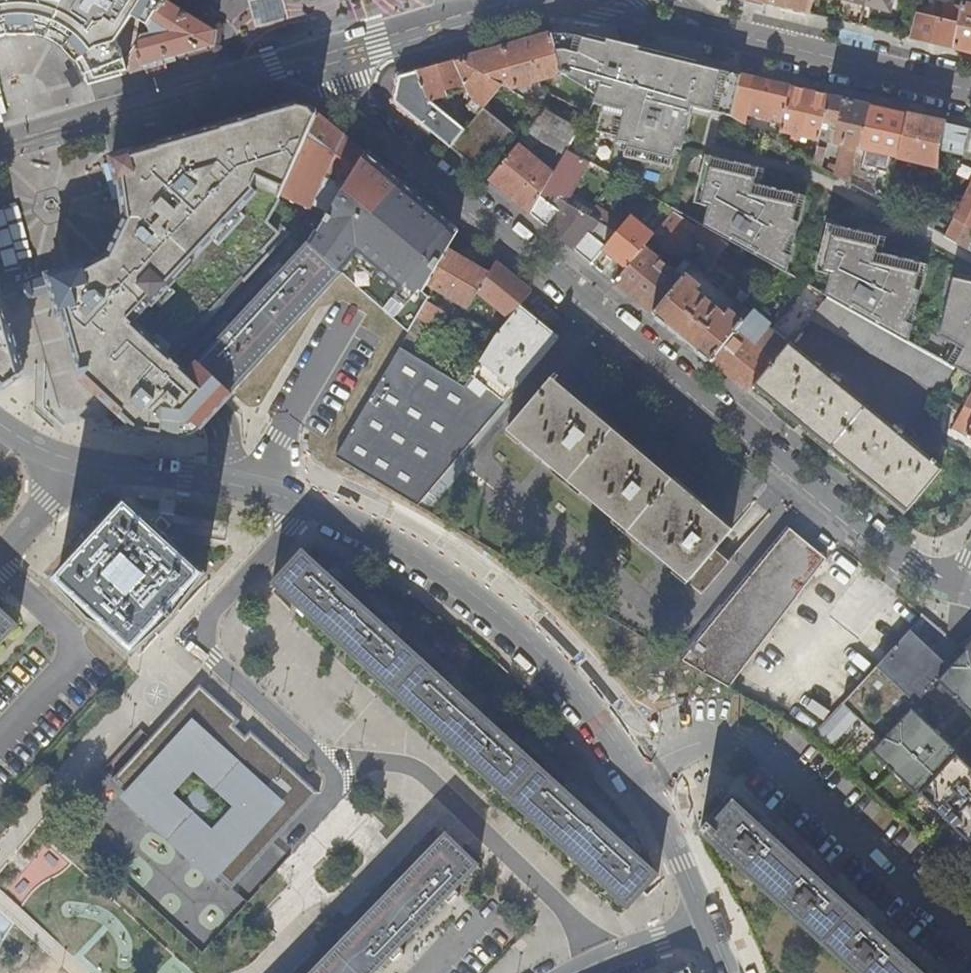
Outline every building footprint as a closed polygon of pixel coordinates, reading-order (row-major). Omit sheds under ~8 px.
[(0,36),(12,33),(23,33),(33,34),(35,24),(39,25),(61,35),(64,37),(59,45),(66,51),(72,57),(77,65),(83,77),(84,81),(129,70),(126,63),(127,60),(165,0),(0,0),(0,36)] [(215,31),(165,0),(127,60),(126,63),(129,70),(176,57),(213,47),(215,31)] [(810,14),(814,0),(751,0),(810,14)] [(865,6),(891,14),(895,0),(867,0),(865,6)] [(962,8),(944,4),(943,8),(936,6),(935,10),(917,6),(910,38),(954,48),(962,8)] [(963,4),(962,8),(954,48),(970,52),(970,6),(963,4)] [(565,34),(550,36),(562,74),(594,98),(593,104),(605,107),(599,132),(616,136),(615,142),(627,145),(624,157),(670,168),(674,148),(680,149),(691,107),(731,116),(741,75),(565,34)] [(509,89),(562,74),(550,36),(458,62),(476,72),(500,85),(509,89)] [(466,129),(455,121),(446,114),(449,110),(439,102),(437,104),(432,100),(447,95),(445,89),(465,82),(470,96),(473,98),(467,105),(478,114),(483,107),(500,85),(476,72),(458,62),(436,68),(401,77),(395,100),(451,147),(466,129)] [(759,116),(782,121),(790,87),(741,75),(731,116),(739,121),(745,124),(748,109),(760,112),(759,116)] [(455,121),(466,129),(472,122),(478,114),(467,105),(473,98),(470,96),(465,82),(445,89),(447,95),(432,100),(437,104),(439,102),(449,110),(458,117),(455,121)] [(803,136),(819,139),(822,127),(829,96),(790,87),(782,121),(780,130),(793,133),(792,140),(803,142),(803,136)] [(830,161),(829,170),(843,178),(849,182),(858,148),(868,106),(829,96),(822,127),(828,128),(829,123),(831,123),(830,130),(838,132),(836,143),(842,145),(838,163),(830,161)] [(866,166),(861,188),(885,202),(894,165),(907,115),(868,106),(858,148),(865,150),(861,165),(866,166)] [(513,132),(483,107),(478,114),(472,122),(466,129),(451,147),(481,172),(513,132)] [(282,193),(317,116),(313,112),(296,108),(161,146),(161,148),(136,154),(135,152),(113,159),(120,184),(123,183),(124,220),(110,259),(90,267),(89,265),(50,276),(50,278),(54,293),(61,316),(65,315),(83,380),(139,432),(163,434),(185,409),(166,392),(168,390),(167,389),(108,338),(130,313),(135,315),(238,204),(243,189),(277,204),(282,193)] [(527,132),(562,157),(566,151),(579,127),(566,120),(546,109),(527,132)] [(446,114),(455,121),(458,117),(449,110),(446,114)] [(894,165),(938,175),(940,148),(946,124),(907,115),(894,165)] [(282,193),(314,207),(345,139),(317,116),(282,193)] [(961,153),(967,129),(946,124),(940,148),(961,153)] [(961,153),(970,156),(970,130),(967,129),(961,153)] [(793,133),(780,130),(778,142),(814,162),(818,144),(819,139),(803,136),(803,142),(792,140),(793,133)] [(306,226),(317,231),(364,155),(345,139),(314,207),(306,226)] [(535,152),(521,141),(490,179),(531,213),(541,195),(544,189),(551,177),(531,161),(535,156),(535,152)] [(826,146),(818,144),(814,162),(822,167),(826,146)] [(865,150),(858,148),(849,182),(861,188),(866,166),(861,165),(865,150)] [(566,202),(588,163),(566,151),(562,157),(551,177),(544,189),(560,198),(566,202)] [(458,233),(364,155),(317,231),(300,254),(331,285),(341,273),(411,329),(417,319),(430,297),(423,293),(428,284),(448,250),(458,233)] [(758,168),(705,156),(698,184),(705,186),(701,204),(708,206),(703,228),(718,236),(730,242),(786,274),(789,256),(784,254),(791,240),(793,240),(797,223),(793,220),(799,195),(754,185),(758,168)] [(970,239),(970,183),(945,235),(967,247),(970,239)] [(271,217),(277,204),(243,189),(238,204),(135,315),(130,313),(108,338),(167,389),(173,383),(174,384),(175,383),(179,386),(193,370),(176,355),(288,233),(271,217)] [(554,206),(560,198),(544,189),(541,195),(554,206)] [(559,211),(554,206),(541,195),(531,213),(592,263),(604,248),(605,246),(588,232),(597,220),(590,216),(566,202),(559,211)] [(559,211),(566,202),(560,198),(554,206),(559,211)] [(604,248),(627,267),(645,247),(652,238),(654,235),(632,216),(626,222),(596,205),(590,216),(597,220),(617,232),(605,246),(604,248)] [(672,253),(688,233),(694,226),(673,213),(654,235),(652,238),(672,253)] [(588,232),(605,246),(617,232),(597,220),(588,232)] [(694,226),(688,233),(710,245),(718,236),(703,228),(696,224),(694,226)] [(879,238),(827,225),(820,253),(827,255),(822,273),(829,274),(824,295),(828,297),(908,342),(911,326),(905,323),(913,310),(915,310),(919,293),(915,290),(921,265),(876,254),(879,238)] [(709,269),(730,242),(718,236),(710,245),(698,260),(709,269)] [(676,272),(645,247),(627,267),(615,282),(654,314),(686,275),(693,266),(684,259),(676,269),(676,272)] [(428,284),(469,307),(478,291),(488,274),(448,250),(428,284)] [(331,285),(300,254),(287,269),(282,266),(281,267),(280,266),(274,273),(275,273),(273,275),(277,279),(232,328),(228,324),(227,325),(226,324),(219,332),(220,333),(218,335),(223,338),(193,370),(179,386),(175,383),(174,384),(173,383),(167,389),(168,390),(166,392),(185,409),(163,434),(182,435),(201,428),(233,393),(331,285)] [(478,291),(511,318),(519,308),(532,293),(495,262),(488,274),(478,291)] [(700,286),(686,275),(654,314),(710,361),(736,329),(750,311),(745,307),(737,317),(724,307),(720,311),(696,291),(700,286)] [(23,287),(1,292),(5,306),(27,300),(54,293),(50,278),(23,287)] [(952,278),(939,337),(952,344),(942,361),(956,369),(970,377),(970,282),(952,278)] [(3,389),(24,374),(5,306),(1,292),(0,288),(0,388),(3,389)] [(434,305),(436,301),(430,297),(417,319),(435,330),(445,313),(434,305)] [(942,391),(956,369),(942,361),(908,342),(828,297),(810,318),(942,391)] [(558,341),(519,308),(511,318),(496,336),(540,362),(558,341)] [(772,324),(763,317),(753,308),(750,311),(736,329),(755,345),(770,327),(772,324)] [(763,317),(772,324),(776,319),(767,312),(763,317)] [(459,324),(448,317),(439,332),(450,339),(459,324)] [(790,343),(770,327),(755,345),(729,377),(748,393),(775,361),(789,344),(790,343)] [(755,345),(736,329),(710,361),(729,377),(755,345)] [(417,505),(540,362),(496,336),(494,336),(463,387),(400,349),(336,458),(370,478),(417,505)] [(831,379),(789,344),(775,361),(755,385),(907,512),(941,471),(941,469),(936,465),(938,462),(934,459),(932,461),(899,435),(904,428),(898,424),(893,429),(836,383),(841,376),(836,372),(831,379)] [(559,375),(555,371),(529,403),(506,429),(701,595),(728,564),(713,551),(731,530),(555,380),(559,375)] [(968,408),(955,432),(970,441),(970,410),(968,408)] [(154,528),(130,506),(60,581),(136,651),(165,620),(169,623),(180,610),(177,607),(206,576),(164,537),(173,527),(168,522),(163,518),(154,528)] [(939,527),(952,523),(949,512),(936,516),(939,527)] [(789,527),(683,661),(729,686),(826,559),(789,527)] [(331,575),(306,552),(306,551),(305,550),(274,584),(276,586),(277,585),(301,607),(627,904),(627,906),(629,907),(659,874),(658,873),(657,873),(635,852),(638,848),(633,844),(628,839),(624,843),(576,798),(580,795),(574,790),(570,786),(567,790),(518,745),(522,742),(516,737),(512,732),(508,736),(490,720),(460,692),(463,688),(457,683),(452,678),(449,682),(401,639),(405,635),(398,629),(393,624),(390,628),(342,584),(345,581),(340,576),(334,571),(331,575)] [(13,630),(18,626),(0,609),(0,644),(13,630)] [(842,702),(882,738),(912,707),(938,679),(951,666),(909,629),(878,662),(842,702)] [(938,679),(970,709),(970,643),(951,666),(938,679)] [(215,871),(234,888),(275,843),(321,793),(252,731),(246,737),(236,728),(242,721),(201,684),(150,740),(114,780),(132,797),(142,786),(162,803),(146,821),(154,828),(156,825),(185,851),(182,854),(189,860),(205,842),(225,860),(215,871)] [(960,750),(912,707),(882,738),(871,750),(920,794),(921,793),(958,752),(960,750)] [(921,793),(970,845),(970,767),(958,752),(921,793)] [(736,803),(737,802),(735,800),(703,834),(706,836),(707,835),(857,972),(923,972),(888,942),(891,939),(886,933),(881,929),(878,932),(829,888),(832,885),(826,879),(822,875),(819,878),(770,834),(773,831),(767,826),(763,822),(760,825),(736,803)] [(154,828),(182,854),(185,851),(156,825),(154,828)] [(479,865),(447,834),(446,835),(446,836),(313,972),(374,972),(389,957),(393,961),(395,959),(396,960),(399,956),(403,952),(402,951),(404,950),(400,946),(444,900),(448,904),(449,902),(450,903),(454,899),(457,896),(456,894),(458,893),(455,889),(478,866),(479,865)] [(970,862),(970,851),(969,848),(953,865),(961,872),(970,862)]
